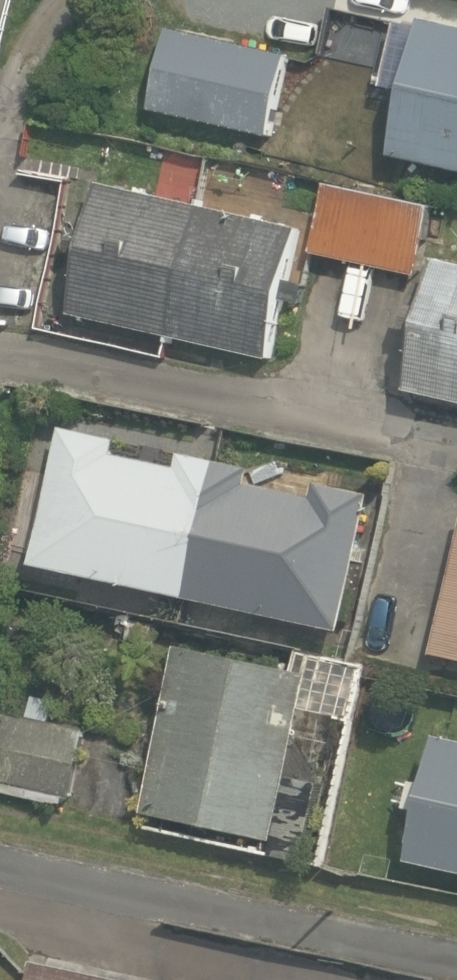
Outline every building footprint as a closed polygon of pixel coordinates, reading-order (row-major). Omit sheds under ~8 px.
[(406,88),(390,156),(456,172),(456,24),(423,16),(421,26),(398,21),(383,82),(406,88)] [(181,30),(169,27),(150,107),(269,135),(288,56),(234,43),(235,39),(182,27),(181,30)] [(300,225),(99,180),(88,232),(71,228),(66,252),(83,255),(69,315),(271,359),(300,225)] [(433,203),(329,181),(314,251),(418,273),(433,203)] [(437,257),(425,308),(409,304),(404,328),(420,331),(407,391),(456,402),(456,261),(437,257)] [(34,563),(190,596),(218,460),(182,452),(179,468),(116,454),(119,438),(63,426),(34,563)] [(253,468),(218,460),(190,596),(344,630),(373,495),(318,482),(315,497),(250,481),(253,468)] [(436,651),(456,657),(456,556),(436,651)] [(310,672),(180,645),(145,812),(276,841),(310,672)] [(12,714),(0,768),(0,780),(73,796),(88,730),(12,714)] [(412,859),(456,869),(456,737),(440,733),(429,782),(415,779),(408,807),(422,809),(421,813),(417,814),(411,840),(415,844),(412,859)] [(35,961),(31,979),(123,979),(35,961)]
